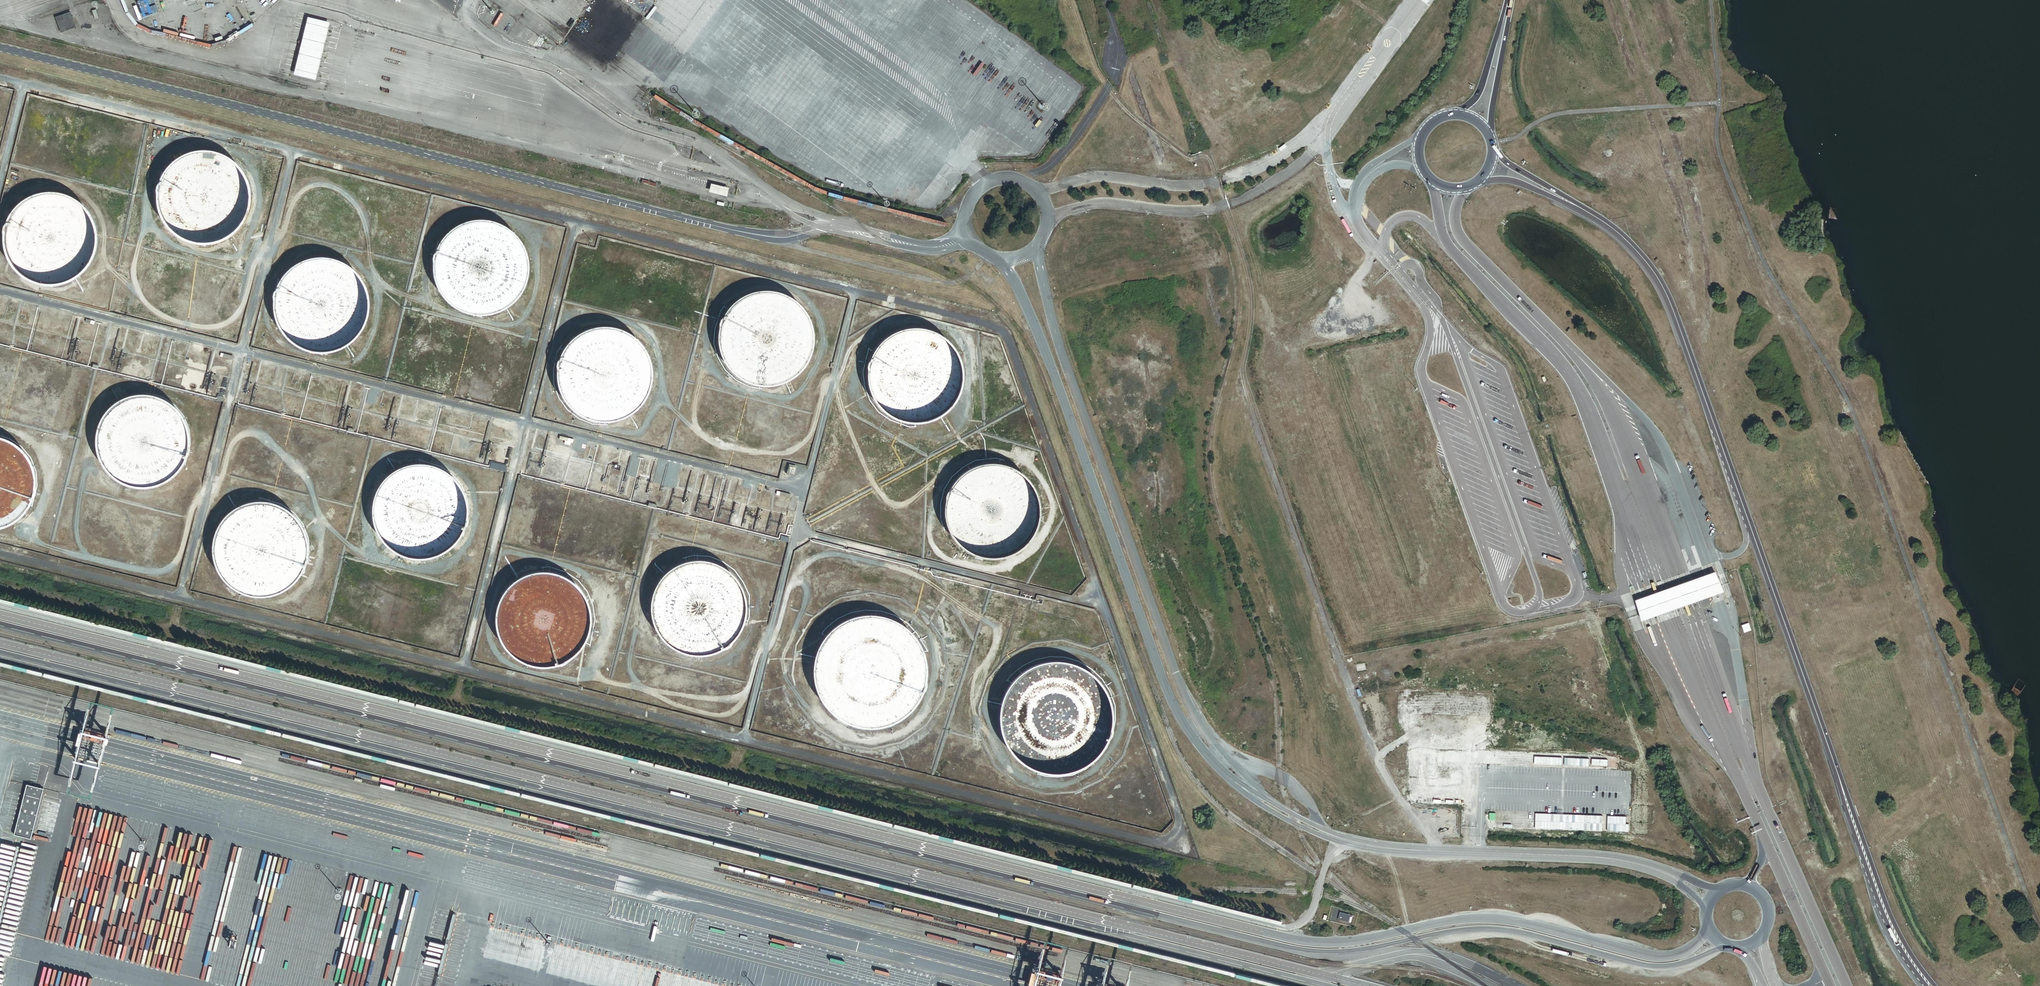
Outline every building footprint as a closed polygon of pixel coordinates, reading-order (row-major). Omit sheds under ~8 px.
[(70,12),(55,18),(61,33),(76,27),(70,12)] [(330,23),(308,17),(294,75),(316,80),(330,23)] [(232,237),(235,234),(236,234),(239,230),(243,226),(245,223),(247,219),(249,214),(250,210),(251,206),(252,201),(252,197),(251,193),(251,189),(250,184),(248,180),(246,176),(243,171),(240,168),(237,165),(234,162),(230,159),(226,157),(222,155),(218,153),(213,152),(208,152),(203,152),(199,152),(194,153),(191,154),(187,156),(182,158),(178,160),(175,163),(171,166),(168,170),(166,173),(163,177),(162,181),(160,186),(159,191),(159,195),(158,199),(159,204),(160,208),(161,212),(162,217),(164,221),(167,225),(170,229),(173,232),(176,235),(180,238),(184,240),(188,242),(193,243),(197,244),(201,245),(206,245),(210,245),(215,244),(219,243),(224,241),(227,240),(232,237)] [(711,184),(709,192),(727,197),(729,188),(711,184)] [(36,283),(41,284),(42,284),(46,285),(50,285),(55,285),(59,285),(64,284),(69,282),(73,280),(77,278),(80,276),(84,272),(87,269),(90,266),(92,262),(95,257),(96,253),(97,249),(98,245),(98,240),(98,235),(98,231),(97,226),(95,222),(94,218),(92,214),(89,210),(86,206),(82,203),(79,200),(75,198),(71,196),(66,194),(63,193),(59,192),(54,192),(49,192),(45,192),(40,193),(35,195),(32,196),(27,199),(23,202),(19,205),(16,208),(14,212),(11,216),(9,219),(7,224),(6,228),(5,233),(5,237),(5,242),(6,246),(6,250),(8,255),(10,260),(12,263),(14,266),(17,270),(20,273),(24,276),(28,279),(32,281),(36,283)] [(483,220),(478,221),(477,221),(472,221),(468,222),(463,224),(460,226),(455,228),(452,230),(449,233),(445,237),(443,240),(440,244),(438,248),(436,252),(435,257),(434,261),(434,266),(434,271),(434,275),(435,280),(437,285),(439,289),(441,293),(444,297),(447,301),(450,304),(453,306),(458,309),(462,311),(467,313),(471,314),(476,315),(480,315),(485,315),(489,315),(494,314),(498,312),(502,310),(506,308),(510,306),(514,302),(517,299),(520,295),(522,291),(525,287),(526,283),(527,278),(528,274),(529,269),(528,264),(528,259),(527,255),(525,251),(523,246),(521,243),(518,238),(516,235),(512,232),(508,229),(505,227),(500,224),(496,223),(492,222),(488,221),(483,220)] [(339,260),(334,258),(333,258),(329,257),(324,257),(319,257),(315,258),(311,258),(306,260),(302,262),(298,264),(294,267),(291,269),(287,273),(285,276),(282,280),(279,285),(278,289),(276,293),(275,298),(275,302),(275,307),(275,311),(276,316),(278,321),(279,325),(282,329),(284,333),(287,337),(291,340),(294,343),(298,346),(303,348),(307,350),(311,351),(316,352),(320,352),(325,352),(329,352),(334,351),(338,350),(343,348),(347,346),(351,343),(355,340),(358,336),(361,333),(364,328),(366,325),(368,321),(369,316),(370,311),(370,306),(370,301),(370,297),(369,292),(367,288),(366,284),(364,280),(361,276),(358,273),(354,269),(351,266),(347,264),(343,262),(339,260)] [(747,295),(742,297),(742,298),(738,301),(734,304),(730,307),(728,311),(725,315),(723,319),(722,323),(721,328),(720,332),(719,337),(720,342),(720,347),(721,351),(723,355),(724,359),(727,364),(729,367),(732,371),(736,374),(739,377),(744,380),(747,381),(752,383),(756,384),(761,385),(765,386),(770,386),(775,385),(779,384),(784,383),(788,381),(792,379),(796,376),(800,373),(803,369),(806,366),(808,362),(811,358),(812,353),(814,349),(815,344),(815,340),(815,336),(814,331),(814,327),(812,322),(810,318),(808,313),(805,309),(802,306),(800,303),(796,300),(792,297),(788,295),(783,293),(778,292),(774,291),(769,290),(765,290),(760,291),(756,292),(751,293),(747,295)] [(606,327),(601,327),(596,328),(592,329),(587,330),(583,332),(579,335),(576,337),(572,340),(569,343),(566,347),(564,351),(561,355),(560,360),(558,365),(558,369),(557,374),(558,378),(558,382),(559,387),(560,391),(562,395),(565,400),(567,403),(570,407),(574,410),(577,413),(581,415),(586,418),(590,419),(594,421),(599,421),(604,422),(608,422),(613,421),(617,420),(621,419),(626,417),(629,415),(633,412),(637,409),(641,405),(643,402),(646,398),(648,394),(650,390),(651,385),(652,380),(652,376),(652,371),(651,366),(651,362),(649,357),(647,353),(644,348),(642,345),(639,342),(636,339),(633,336),(628,333),(625,331),(620,330),(616,328),(611,327),(606,327)] [(896,334),(892,336),(891,337),(887,339),(884,342),(881,346),(878,349),(876,353),(874,357),(872,362),(871,365),(870,370),(870,374),(870,379),(870,384),(871,388),(873,392),(874,396),(877,400),(879,403),(882,407),(886,410),(889,413),(892,415),(896,417),(901,419),(905,420),(909,421),(914,422),(918,422),(923,421),(927,420),(931,419),(936,417),(939,415),(943,412),(947,409),(950,406),(953,402),(955,399),(957,395),(959,391),(960,387),(961,383),(962,378),(962,374),(961,369),(960,364),(959,360),(957,356),(955,352),(952,348),(949,344),(946,341),(942,338),(938,336),(935,334),(930,332),(927,331),(922,330),(918,330),(913,330),(909,330),(904,331),(900,332),(896,334)] [(172,403),(168,401),(167,400),(163,398),(159,397),(155,395),(150,395),(146,394),(141,394),(136,395),(132,396),(127,398),(122,400),(118,402),(115,405),(111,408),(108,411),(105,414),(103,418),(101,423),(99,427),(98,432),(97,436),(97,440),(97,445),(97,450),(98,454),(100,459),(101,463),(104,467),(107,471),(109,475),(113,478),(116,481),(121,483),(124,485),(129,487),(133,488),(138,489),(142,489),(147,489),(152,489),(157,488),(161,486),(165,485),(170,482),(173,480),(177,476),(180,473),(183,469),(186,465),(188,461),(190,456),(191,451),(191,447),(192,443),(192,438),(191,433),(190,429),(188,425),(187,421),(185,417),(182,413),(179,410),(176,406),(172,403)] [(15,442),(14,442),(10,440),(6,438),(1,437),(0,437),(0,530),(4,529),(9,527),(13,526),(17,523),(21,520),(24,518),(28,514),(30,511),(33,507),(35,503),(36,498),(38,493),(38,489),(39,485),(39,480),(38,475),(37,471),(36,467),(34,462),(32,458),(29,454),(26,451),(23,448),(19,445),(15,442)] [(469,510),(468,505),(468,504),(468,500),(466,495),(464,490),(462,487),(460,483),(457,479),(454,476),(450,473),(446,470),(442,468),(437,466),(433,464),(428,463),(424,463),(419,463),(415,463),(410,464),(406,465),(401,467),(397,469),(393,471),(389,474),(386,477),(383,481),(380,485),(378,490),(376,493),(375,498),(374,502),(373,507),(373,511),(373,516),(374,521),(375,525),(377,529),(379,534),(382,538),(384,541),(388,545),(391,548),(395,551),(399,553),(403,555),(408,557),(412,558),(417,558),(422,558),(427,558),(432,557),(436,556),(440,554),(444,552),(448,550),(452,547),(455,544),(459,540),(461,537),(464,532),(465,528),(467,524),(468,519),(469,515),(469,510)] [(508,467),(492,463),(491,467),(507,471),(508,467)] [(974,468),(970,471),(969,471),(965,474),(962,476),(958,480),(956,483),(953,486),(951,490),(949,495),(948,499),(947,503),(947,508),(947,512),(947,517),(948,522),(949,526),(951,530),(953,534),(956,538),(958,541),(961,544),(965,548),(969,550),(973,552),(977,554),(981,555),(986,556),(990,557),(995,557),(999,556),(1003,555),(1008,554),(1012,553),(1016,550),(1020,548),(1023,545),(1026,542),(1029,539),(1032,535),(1034,531),(1036,527),(1037,522),(1038,518),(1039,513),(1039,509),(1039,505),(1038,500),(1036,495),(1035,491),(1033,487),(1030,483),(1027,480),(1024,477),(1020,473),(1017,471),(1013,469),(1008,467),(1004,466),(1000,465),(996,464),(991,464),(987,465),(982,466),(978,467),(974,468)] [(291,511),(287,508),(283,506),(279,504),(274,502),(269,501),(265,501),(260,501),(256,501),(251,502),(246,504),(243,505),(238,508),(234,511),(231,513),(228,517),(225,520),(222,524),(220,527),(218,532),(217,536),(216,541),(216,545),(216,550),(216,555),(217,559),(218,563),(220,567),(222,572),(224,575),(227,579),(231,582),(235,586),(238,588),(242,590),(246,592),(250,593),(255,594),(259,595),(264,595),(269,595),(273,594),(278,592),(282,591),(286,589),(290,586),(294,583),(297,580),(300,577),(303,573),(305,568),(307,565),(308,561),(309,556),(310,551),(310,547),(309,542),(308,537),(307,533),(305,529),(303,524),(301,521),(298,517),(295,514),(291,511)] [(734,575),(731,572),(730,571),(726,568),(722,565),(717,563),(713,562),(708,561),(704,560),(699,560),(695,560),(690,561),(685,562),(681,564),(676,566),(672,568),(669,571),(666,574),(662,577),(659,581),(657,585),(655,590),(653,594),(652,598),(651,603),(651,608),(651,613),(652,617),(653,622),(655,626),(656,630),(658,634),(661,638),(665,642),(668,645),(671,647),(675,650),(680,652),(685,654),(689,655),(694,656),(698,656),(703,656),(708,655),(713,654),(717,653),(721,651),(725,649),(729,646),(732,643),(736,640),(738,636),(741,632),(743,628),(745,624),(746,619),(747,615),(747,609),(747,604),(747,600),(746,595),(744,591),(742,587),(740,583),(737,579),(734,575)] [(1657,592),(1636,600),(1642,618),(1664,611),(1688,603),(1705,597),(1723,591),(1716,571),(1698,578),(1681,584),(1657,592)] [(578,587),(575,584),(574,583),(571,581),(567,578),(563,576),(559,575),(555,573),(550,573),(545,572),(540,572),(535,573),(531,574),(526,576),(522,577),(519,579),(515,582),(511,585),(508,588),(505,592),(502,597),(500,601),(499,605),(497,610),(497,614),(496,619),(496,623),(497,628),(498,633),(499,637),(501,641),(504,645),(506,649),(509,652),(513,655),(516,658),(520,661),(524,663),(528,665),(533,666),(538,667),(542,667),(547,667),(552,666),(556,666),(561,664),(564,662),(568,660),(572,658),(576,654),(580,651),(582,648),(585,643),(587,639),(589,635),(590,630),(591,626),(591,621),(591,616),(591,612),(590,607),(588,603),(586,599),(584,595),(582,591),(578,587)] [(847,620),(842,623),(841,623),(837,626),(833,630),(830,633),(826,637),(823,642),(821,646),(819,652),(817,656),(816,662),(816,668),(816,673),(816,678),(817,683),(819,688),(821,694),(823,698),(826,702),(829,706),(834,710),(837,713),(842,717),(846,719),(851,721),(857,723),(862,724),(867,724),(872,724),(878,724),(883,723),(888,721),(893,719),(898,717),(903,714),(907,710),(911,706),(915,702),(917,698),(920,693),(922,689),(923,683),(925,677),(925,673),(925,667),(925,662),(923,657),(922,652),(920,647),(917,642),(914,637),(911,633),(907,629),(903,626),(899,623),(894,620),(889,618),(884,617),(878,615),(873,615),(868,615),(863,615),(857,617),(853,618),(847,620)] [(1034,667),(1029,670),(1028,670),(1024,673),(1020,677),(1016,680),(1013,685),(1010,689),(1007,694),(1005,699),(1003,705),(1002,711),(1002,716),(1002,721),(1003,727),(1004,732),(1006,737),(1008,742),(1010,747),(1014,752),(1018,756),(1021,759),(1026,763),(1031,766),(1035,768),(1040,770),(1045,772),(1051,773),(1056,773),(1062,773),(1066,772),(1071,771),(1077,770),(1081,768),(1086,765),(1090,762),(1095,759),(1099,755),(1103,750),(1105,746),(1108,741),(1110,736),(1112,731),(1113,726),(1113,720),(1113,715),(1113,709),(1112,704),(1110,698),(1108,694),(1105,689),(1103,684),(1099,680),(1095,676),(1091,673),(1086,669),(1081,667),(1076,665),(1071,663),(1065,662),(1060,662),(1056,662),(1050,662),(1044,663),(1039,665),(1034,667)] [(32,838),(43,788),(27,784),(14,834),(32,838)] [(1353,914),(1340,911),(1338,919),(1351,922),(1353,914)]
